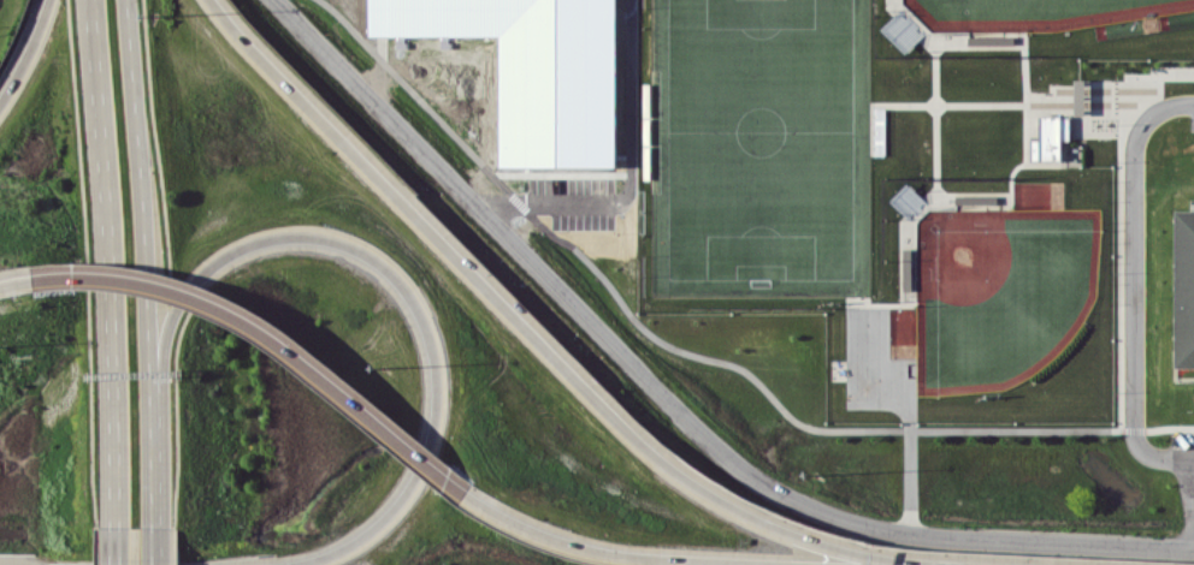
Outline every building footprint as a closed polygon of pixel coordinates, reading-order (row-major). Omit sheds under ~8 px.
[(501,130),(502,130),(502,150),(501,150),(501,166),(537,166),(537,94),(548,94),(548,102),(551,102),(552,43),(542,43),(542,30),(559,30),(559,0),(370,0),(370,35),(502,36),(501,130)] [(1039,139),(1029,139),(1030,159),(1060,159),(1060,139),(1069,138),(1068,115),(1039,116),(1039,139)] [(890,201),(907,218),(925,199),(907,183),(890,201)] [(997,204),(997,194),(956,194),(955,204),(997,204)] [(1176,207),(1193,207),(1193,366),(1177,367),(1176,207)] [(911,290),(910,248),(902,248),(903,290),(911,290)]
